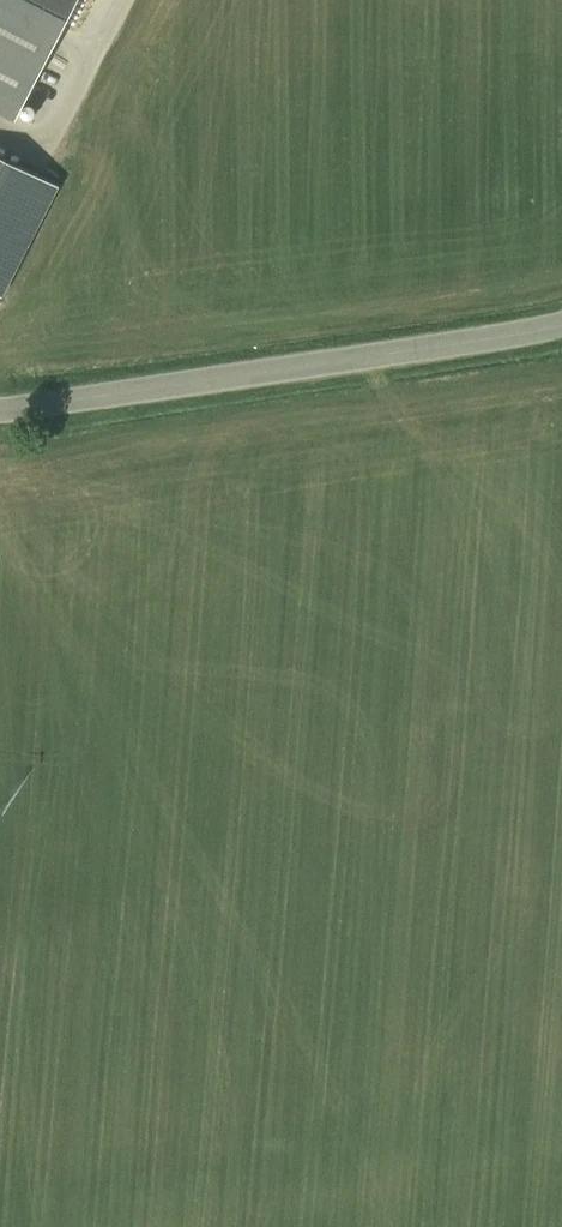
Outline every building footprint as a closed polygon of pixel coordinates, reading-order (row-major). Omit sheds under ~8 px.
[(15,120),(77,0),(0,0),(0,112),(15,120)] [(36,229),(59,186),(0,155),(0,210),(36,229)]
